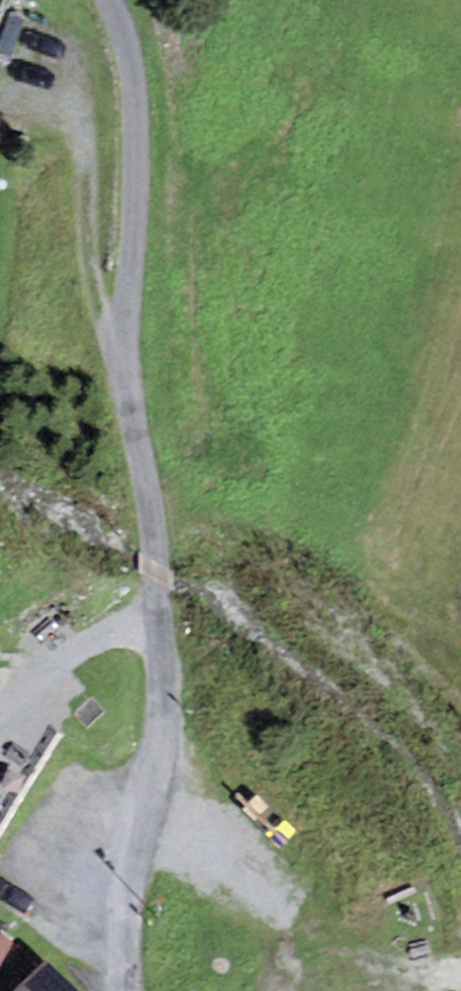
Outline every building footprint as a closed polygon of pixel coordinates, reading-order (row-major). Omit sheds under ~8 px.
[(47,972),(28,990),(67,990),(47,972)]
